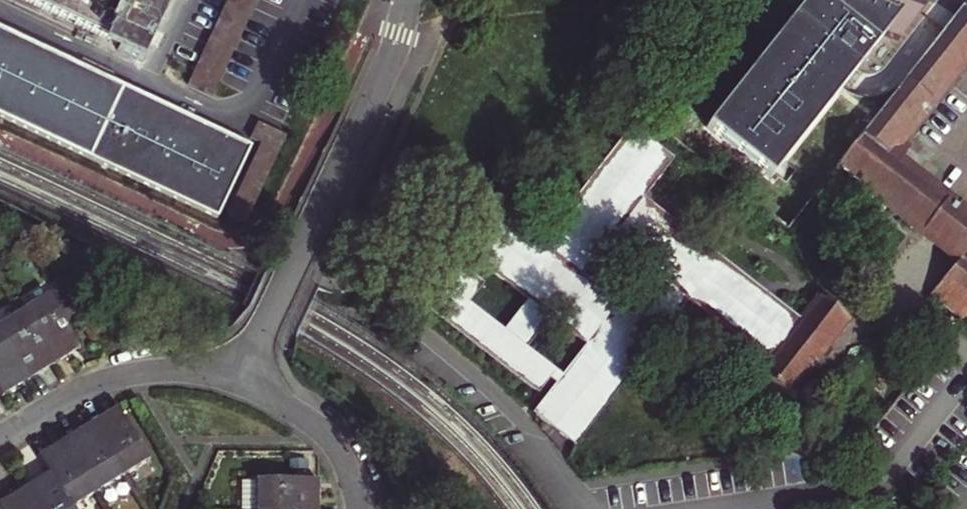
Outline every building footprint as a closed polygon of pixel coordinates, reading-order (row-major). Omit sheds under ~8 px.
[(135,0),(29,0),(116,39),(135,0)] [(191,83),(216,95),(261,0),(230,0),(191,83)] [(708,122),(772,173),(885,30),(896,34),(926,0),(804,0),(708,122)] [(926,234),(957,259),(931,292),(963,318),(966,313),(966,214),(951,202),(896,160),(908,144),(900,137),(966,51),(966,3),(963,2),(836,162),(926,234)] [(0,27),(0,113),(214,214),(249,144),(0,27)] [(767,358),(757,372),(787,393),(817,354),(828,339),(845,316),(819,296),(800,319),(761,289),(639,195),(668,157),(629,126),(539,243),(501,214),(471,252),(529,298),(503,331),(465,300),(477,282),(445,257),(416,295),(536,387),(547,374),(557,382),(535,410),(555,426),(574,440),(685,296),(767,358)] [(23,309),(56,362),(81,347),(67,325),(82,317),(62,285),(23,309)] [(56,362),(23,309),(0,324),(0,331),(30,379),(56,362)] [(3,395),(30,379),(0,331),(0,389),(3,395)] [(87,424),(119,478),(148,461),(115,407),(87,424)] [(87,424),(62,439),(94,493),(119,478),(87,424)] [(47,473),(69,508),(94,493),(62,439),(35,455),(47,473)] [(34,508),(69,508),(47,473),(21,489),(34,508)] [(253,508),(316,508),(316,483),(254,483),(253,508)] [(21,489),(0,502),(0,508),(34,508),(21,489)]
